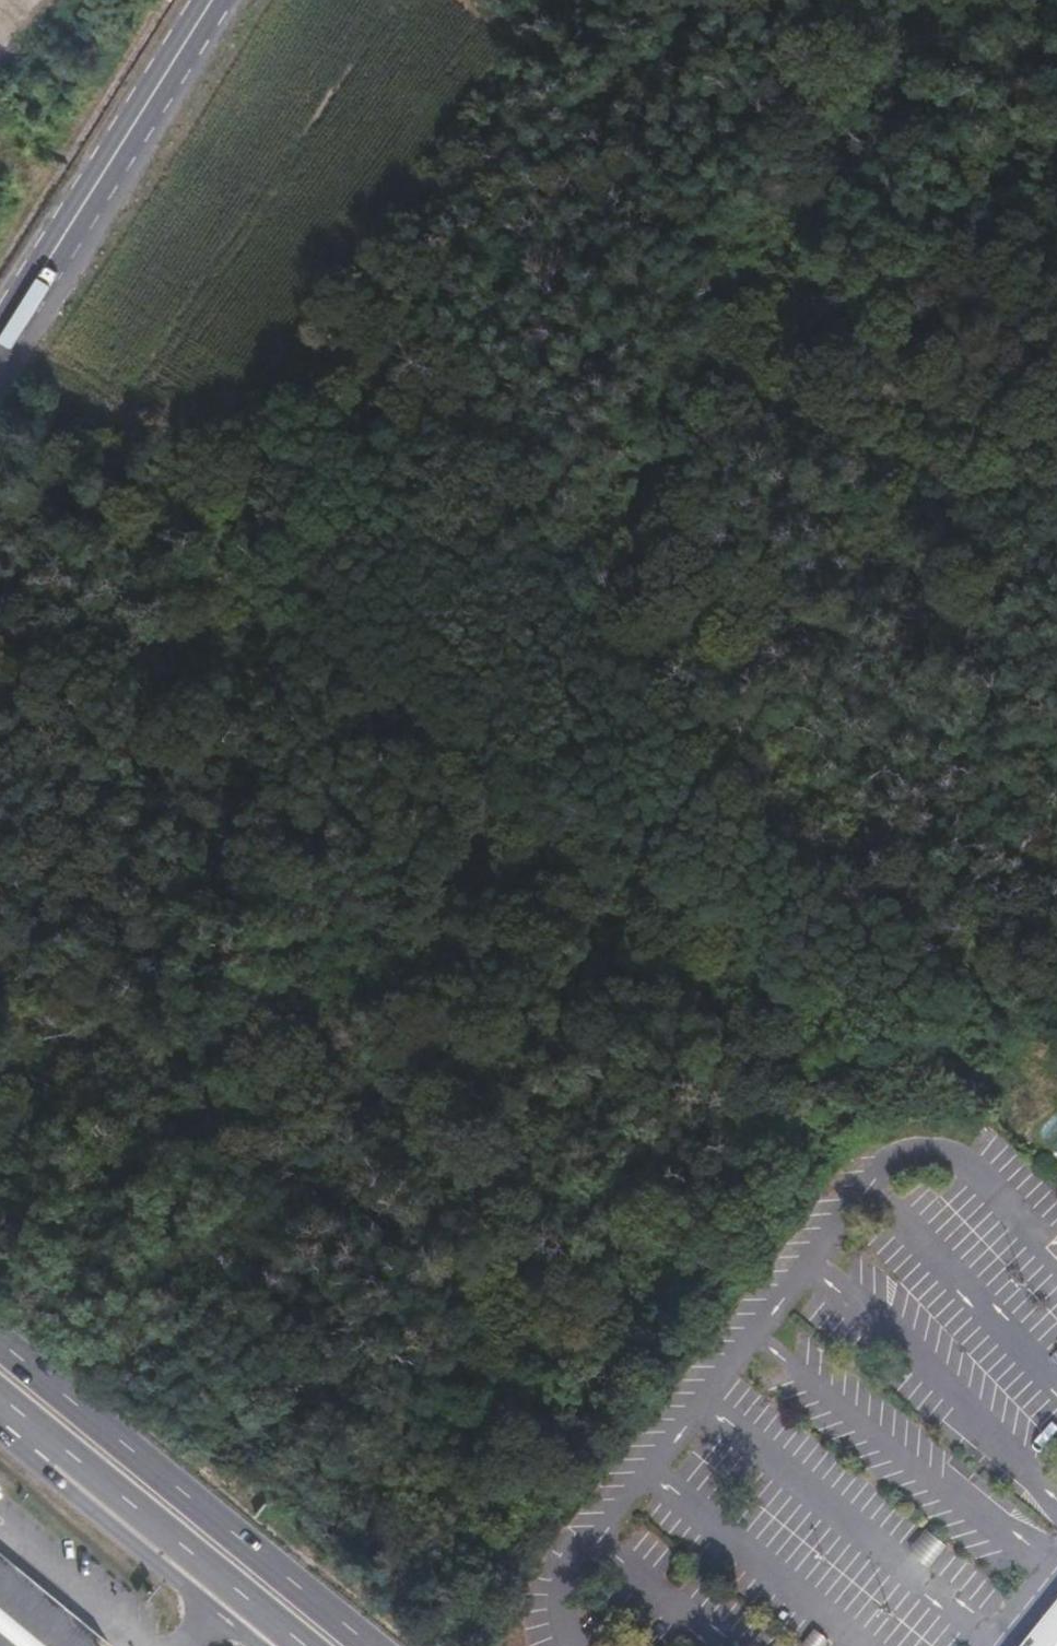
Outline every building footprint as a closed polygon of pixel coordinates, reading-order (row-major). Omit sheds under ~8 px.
[(9,1545),(0,1538),(0,1556),(9,1545)] [(9,1545),(0,1556),(0,1645),(127,1645),(130,1643),(9,1545)] [(1021,1645),(1056,1645),(1056,1602),(1021,1645)]
